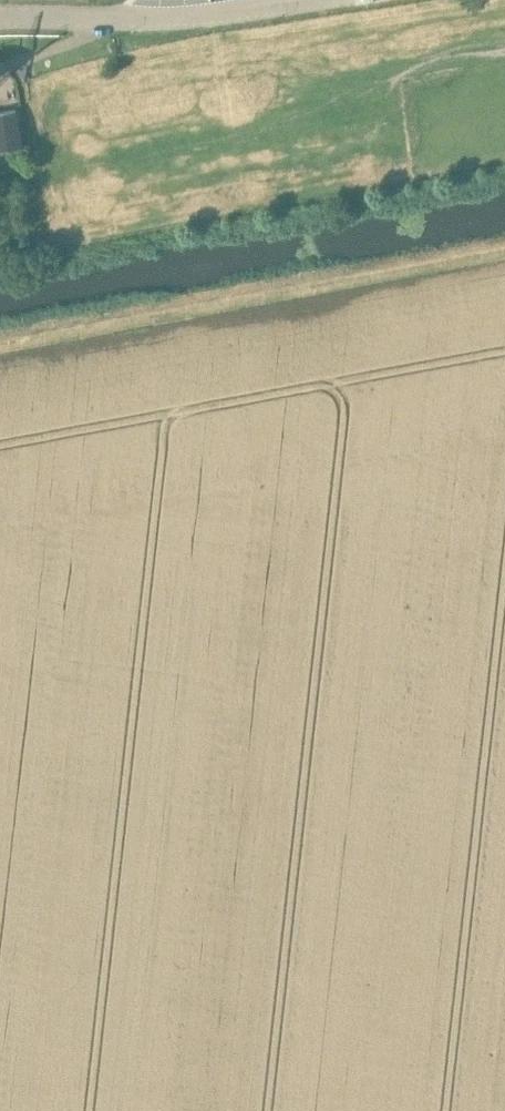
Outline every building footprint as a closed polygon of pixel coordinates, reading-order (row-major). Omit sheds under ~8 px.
[(16,108),(0,110),(0,147),(21,143),(16,108)]
